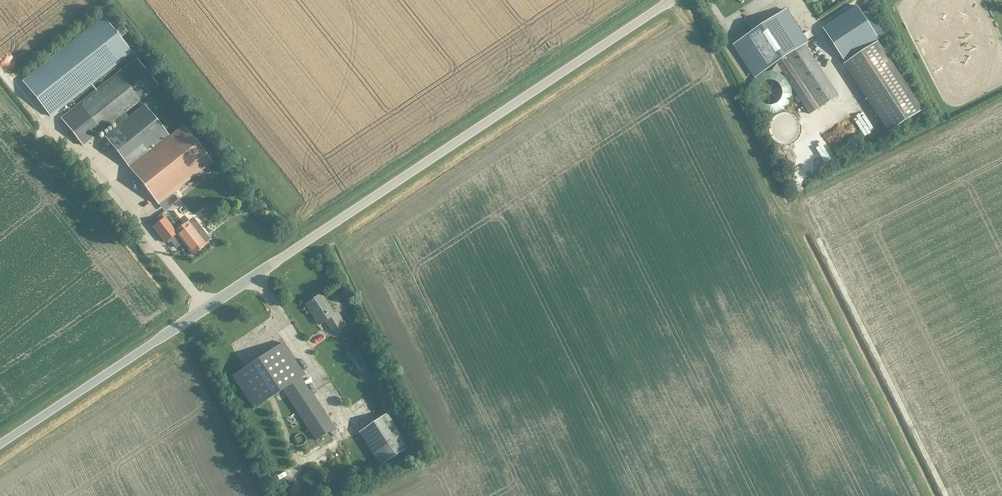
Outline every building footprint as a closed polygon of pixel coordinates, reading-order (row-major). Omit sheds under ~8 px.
[(823,28),(831,40),(845,61),(879,39),(856,6),(823,28)] [(808,42),(807,40),(787,10),(736,44),(758,76),(778,62),(778,64),(777,64),(810,114),(838,95),(804,45),(808,42)] [(22,81),(50,116),(131,52),(103,17),(22,81)] [(844,64),(889,133),(923,110),(878,42),(844,64)] [(136,57),(136,59),(61,118),(82,146),(113,121),(117,127),(128,118),(124,113),(158,86),(139,62),(140,62),(140,61),(147,56),(143,51),(136,57)] [(105,137),(129,168),(169,137),(144,106),(128,118),(117,127),(105,137)] [(183,126),(169,137),(129,168),(158,205),(212,162),(183,126)] [(164,211),(167,215),(171,212),(174,215),(183,208),(173,196),(169,199),(172,204),(164,211)] [(192,255),(205,245),(187,222),(174,233),(192,255)] [(333,334),(345,326),(337,313),(334,315),(321,295),(305,305),(318,325),(325,321),(333,334)] [(316,441),(334,429),(300,378),(304,376),(283,344),(232,377),(254,409),(282,390),(316,441)] [(380,466),(410,446),(388,413),(358,433),(380,466)]
